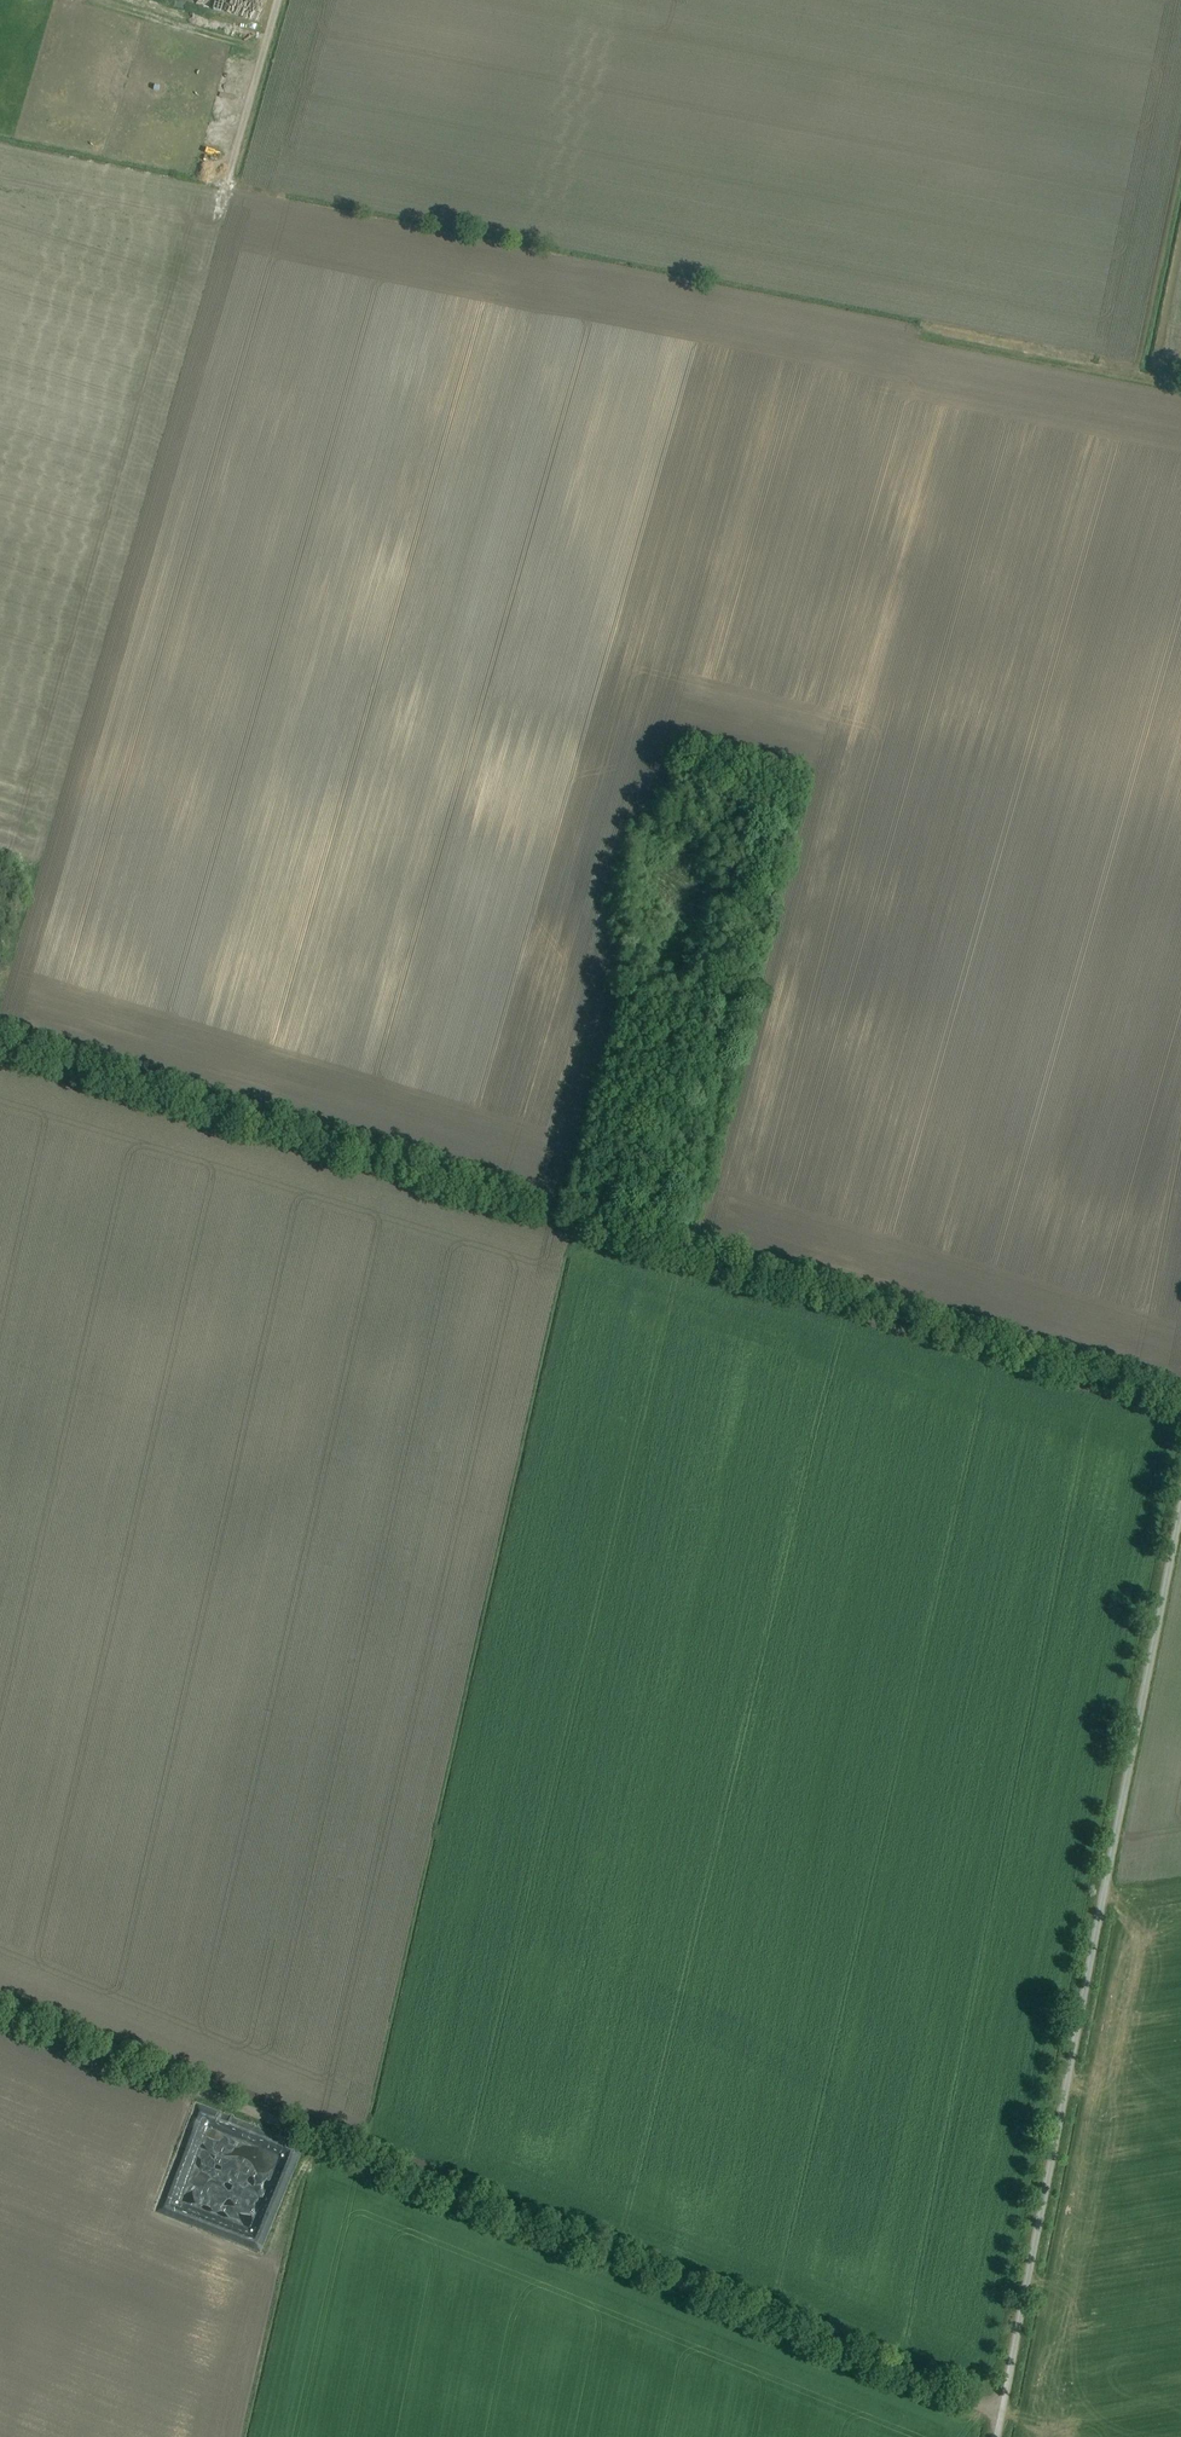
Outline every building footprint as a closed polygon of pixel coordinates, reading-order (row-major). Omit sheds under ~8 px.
[(238,26),(236,32),(262,38),(263,32),(238,26)]
